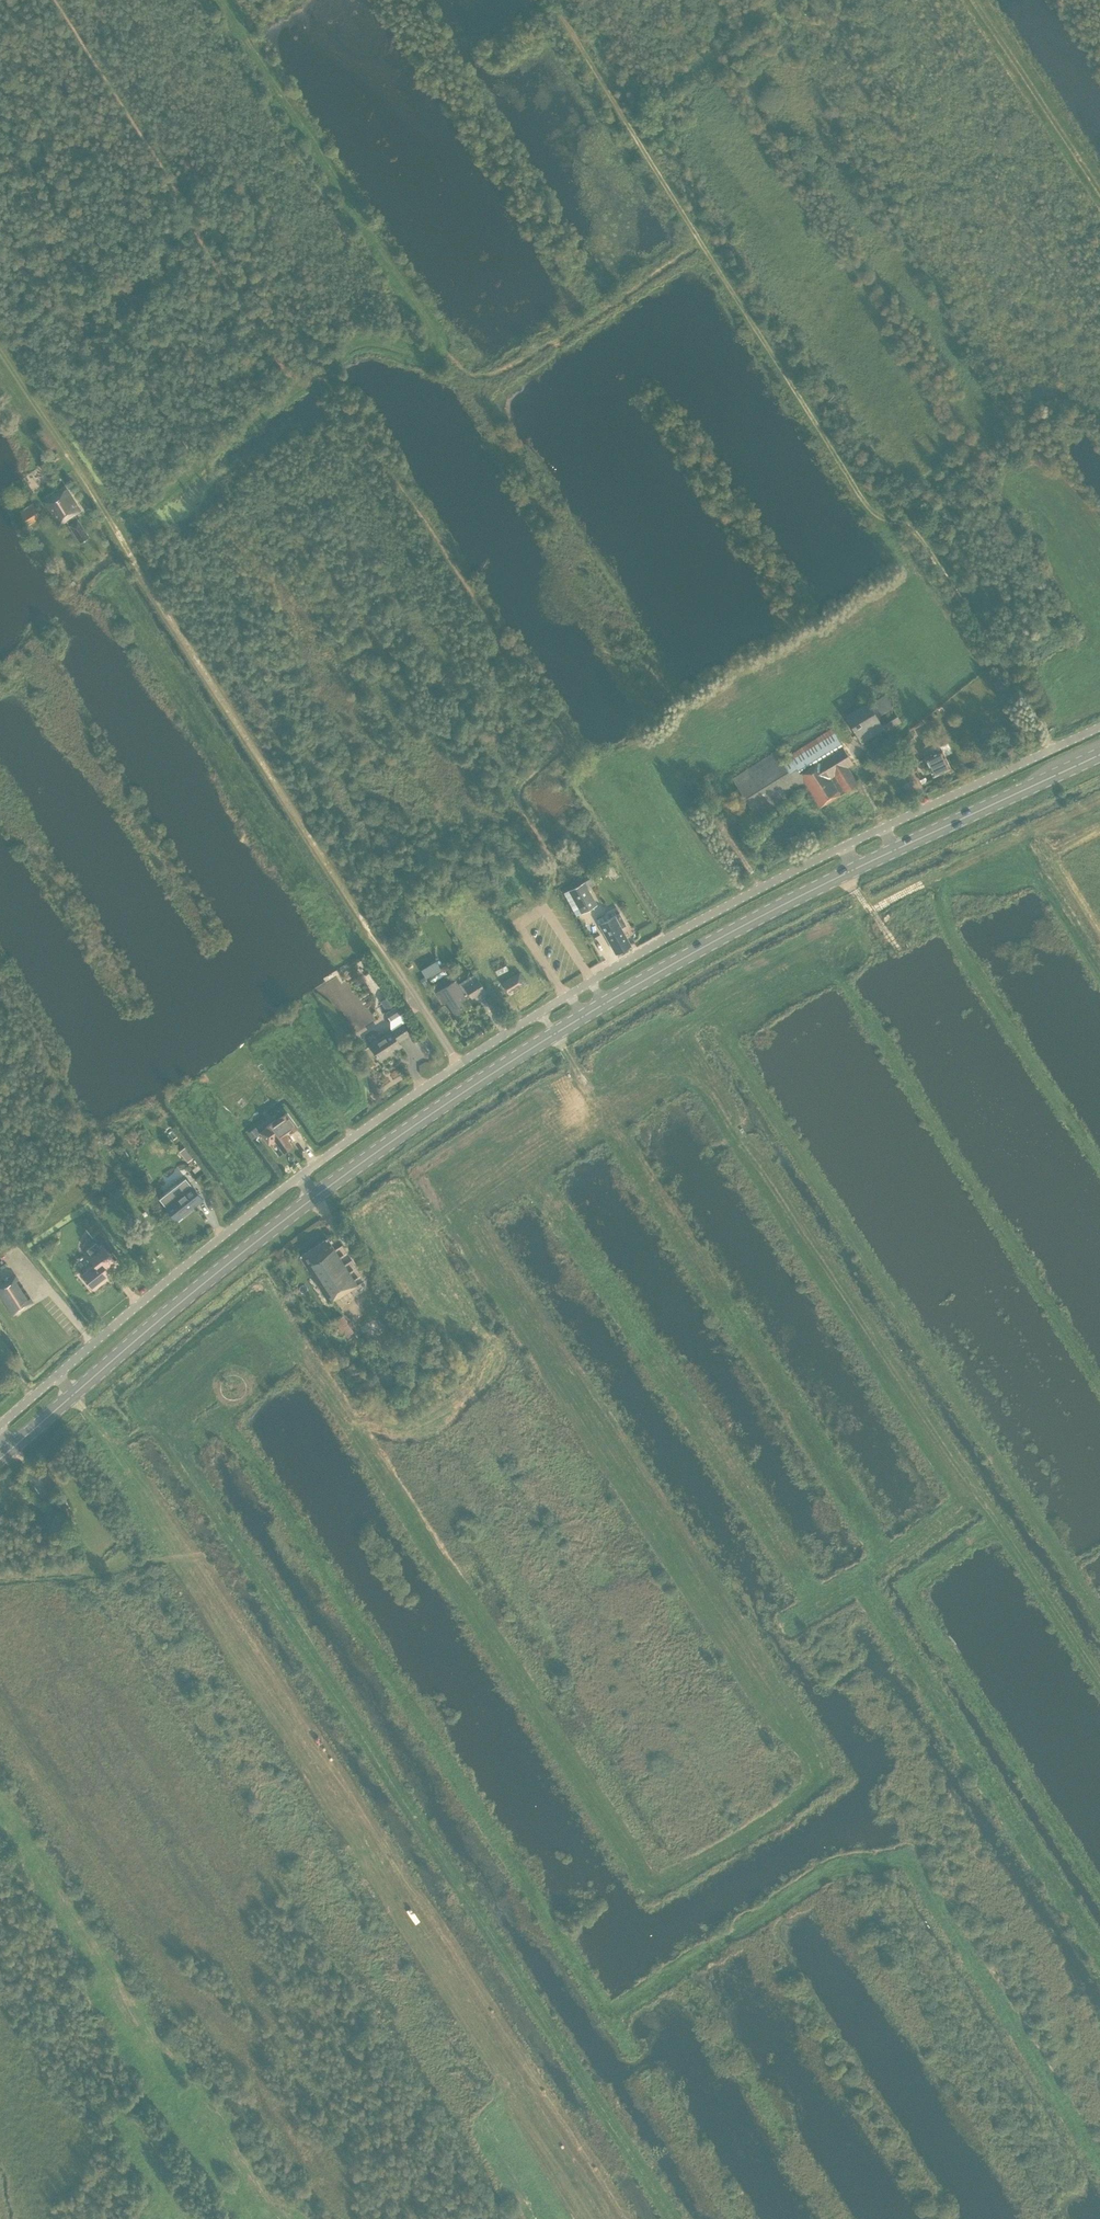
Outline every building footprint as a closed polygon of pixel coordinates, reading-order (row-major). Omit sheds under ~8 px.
[(67,520),(81,542),(89,536),(75,515),(82,510),(67,487),(44,502),(59,525),(67,520)] [(20,512),(29,525),(42,517),(33,503),(20,512)] [(65,589),(67,592),(77,584),(74,580),(65,589)] [(850,617),(855,622),(863,613),(858,608),(850,617)] [(844,633),(849,626),(843,623),(838,630),(844,633)] [(834,632),(826,635),(829,642),(836,639),(834,632)] [(808,643),(812,648),(818,643),(814,638),(808,643)] [(795,649),(801,653),(805,646),(799,642),(795,649)] [(789,660),(795,653),(789,648),(783,656),(789,660)] [(772,660),(778,664),(784,656),(778,652),(772,660)] [(746,671),(743,679),(749,682),(752,674),(746,671)] [(730,683),(731,690),(739,689),(738,681),(730,683)] [(721,687),(720,695),(729,697),(731,690),(721,687)] [(867,701),(865,703),(844,715),(862,744),(885,730),(887,732),(901,723),(885,695),(870,705),(867,701)] [(826,803),(826,804),(858,784),(848,767),(854,763),(831,728),(781,759),(776,751),(733,778),(757,816),(805,786),(818,808),(826,803)] [(893,744),(899,752),(917,741),(911,732),(893,744)] [(925,758),(934,776),(951,768),(945,756),(942,750),(940,746),(934,733),(923,739),(924,741),(923,744),(929,756),(925,758)] [(942,750),(945,756),(953,752),(948,742),(940,746),(942,750)] [(576,905),(581,914),(597,904),(588,888),(595,884),(592,878),(568,891),(570,896),(569,896),(574,906),(576,905)] [(437,911),(433,904),(428,907),(432,914),(437,911)] [(417,909),(415,919),(425,921),(427,912),(417,909)] [(605,915),(597,919),(616,953),(631,945),(621,927),(626,925),(620,913),(608,920),(605,915)] [(574,963),(560,952),(557,956),(556,955),(554,957),(552,955),(548,960),(553,964),(556,960),(568,969),(574,963)] [(493,971),(498,979),(509,971),(504,964),(493,971)] [(503,982),(510,994),(527,984),(520,972),(503,982)] [(445,999),(455,1013),(470,1004),(466,998),(470,995),(472,998),(485,990),(478,978),(465,987),(468,992),(464,995),(455,980),(436,992),(441,1001),(445,999)] [(374,999),(381,998),(378,985),(372,986),(374,999)] [(395,1007),(388,995),(380,1000),(388,1012),(391,1010),(395,1007)] [(388,1012),(386,1013),(390,1020),(404,1011),(400,1004),(395,1007),(391,1010),(388,1012)] [(403,1023),(370,1045),(361,1050),(367,1060),(376,1054),(380,1060),(401,1046),(398,1041),(410,1034),(403,1023)] [(421,1039),(415,1042),(421,1054),(428,1051),(421,1039)] [(596,1099),(607,1093),(602,1082),(590,1088),(596,1099)] [(607,1114),(618,1107),(608,1092),(597,1100),(607,1114)] [(276,1114),(284,1124),(292,1118),(284,1107),(276,1114)] [(267,1128),(261,1132),(261,1133),(269,1145),(275,1141),(283,1153),(293,1146),(288,1139),(290,1137),(277,1119),(266,1126),(267,1128)] [(255,1138),(260,1134),(256,1128),(250,1132),(255,1138)] [(191,1153),(185,1157),(189,1161),(194,1157),(191,1153)] [(195,1162),(190,1165),(193,1171),(199,1168),(195,1162)] [(185,1178),(159,1198),(177,1221),(203,1200),(185,1178)] [(87,1229),(93,1238),(101,1232),(94,1223),(87,1229)] [(334,1248),(328,1238),(300,1255),(306,1266),(326,1298),(329,1296),(332,1301),(358,1285),(335,1248),(334,1248)] [(94,1265),(82,1274),(81,1275),(93,1290),(112,1275),(106,1269),(116,1260),(103,1245),(100,1247),(97,1242),(87,1250),(90,1254),(87,1257),(94,1265)] [(14,1313),(33,1301),(30,1297),(28,1299),(15,1280),(19,1278),(16,1274),(0,1284),(0,1292),(14,1313)] [(354,1331),(343,1316),(333,1322),(341,1334),(341,1333),(344,1338),(354,1331)] [(54,1491),(47,1497),(60,1512),(70,1504),(60,1492),(57,1495),(54,1491)]
